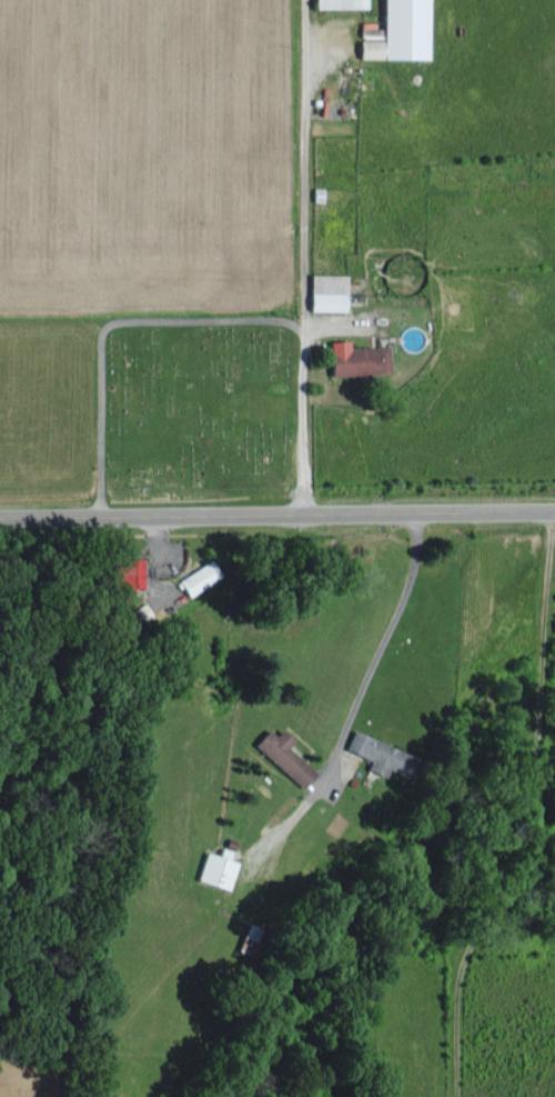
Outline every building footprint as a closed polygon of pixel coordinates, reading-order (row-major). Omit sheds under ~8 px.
[(424,0),(379,0),(379,22),(356,22),(356,56),(423,56),(424,0)] [(305,308),(341,309),(342,273),(306,272),(305,308)] [(327,374),(387,371),(386,345),(365,346),(365,345),(326,347),(327,374)] [(140,585),(139,556),(124,557),(124,563),(114,564),(115,586),(140,585)] [(176,576),(184,594),(219,577),(211,560),(176,576)] [(284,744),(290,738),(278,727),(272,734),(265,727),(251,742),(299,786),(313,771),(284,744)] [(383,775),(386,768),(402,774),(410,751),(349,730),(342,748),(367,757),(363,768),(383,775)] [(203,850),(193,878),(225,889),(235,860),(227,858),(231,849),(218,844),(215,854),(203,850)]
